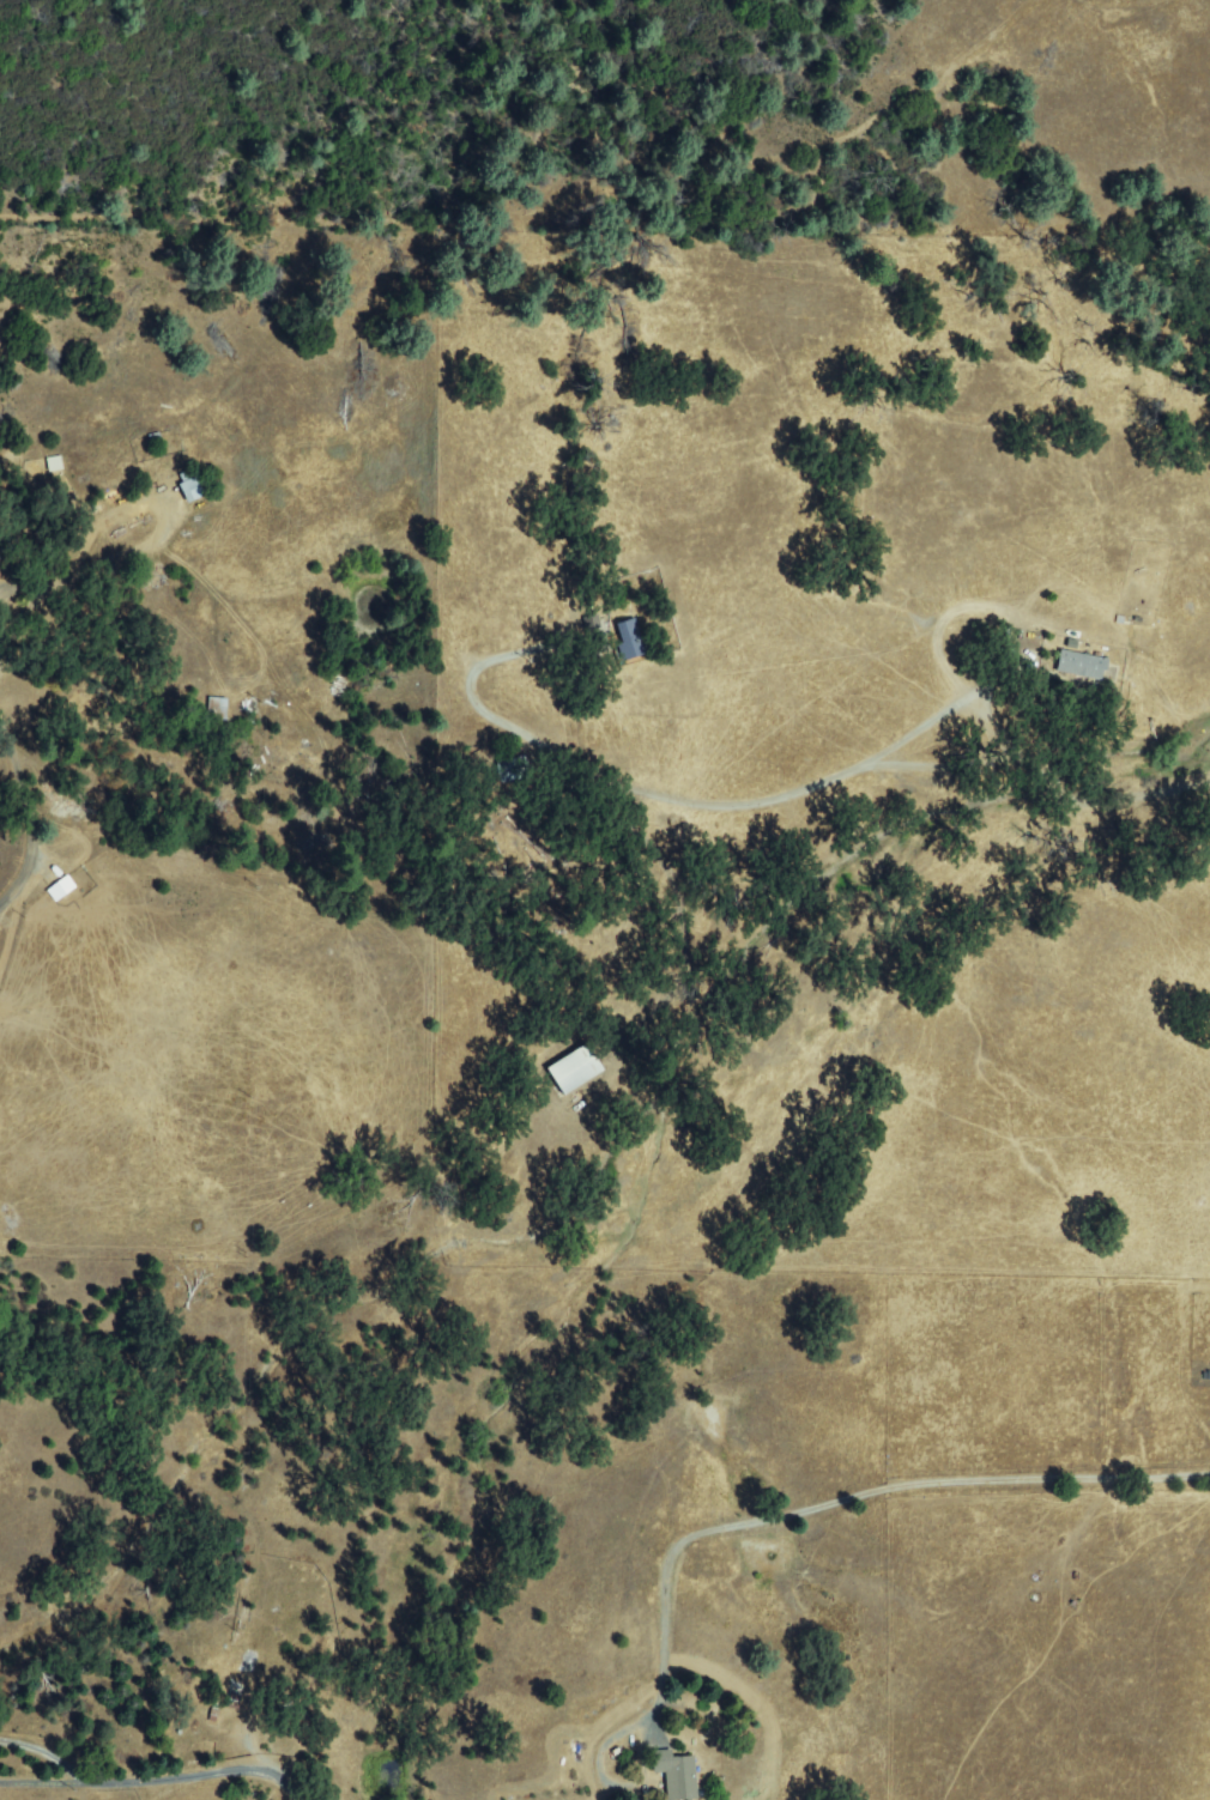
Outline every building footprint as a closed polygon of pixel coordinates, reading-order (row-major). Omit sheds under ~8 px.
[(62,470),(62,459),(49,459),(49,470),(62,470)] [(194,472),(210,491),(194,504),(179,486),(194,472)] [(643,657),(624,660),(619,624),(637,622),(643,657)] [(1060,669),(1064,653),(1106,662),(1102,679),(1060,669)] [(208,698),(226,697),(226,719),(208,720),(208,698)] [(527,778),(502,782),(500,763),(525,759),(527,778)] [(588,1047),(604,1073),(565,1096),(550,1069),(588,1047)] [(291,1709),(314,1715),(310,1725),(288,1719),(291,1709)] [(649,1771),(652,1754),(697,1758),(694,1799),(667,1799),(670,1772),(649,1771)]
